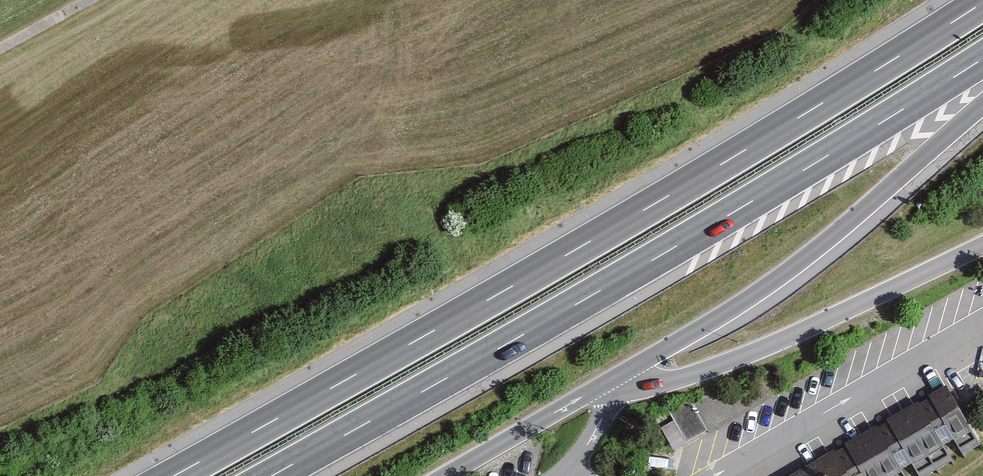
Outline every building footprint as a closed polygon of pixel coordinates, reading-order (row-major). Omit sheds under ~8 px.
[(981,439),(948,381),(778,475),(915,475),(981,439)]
